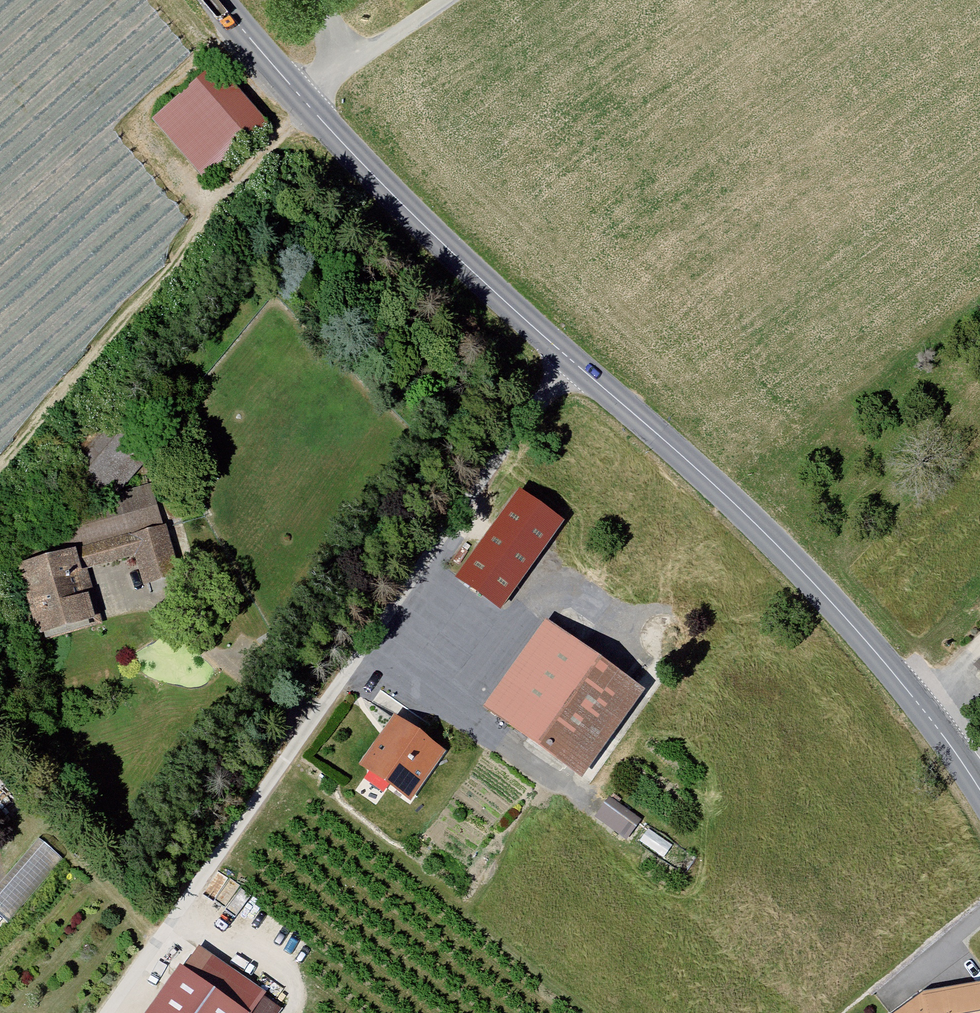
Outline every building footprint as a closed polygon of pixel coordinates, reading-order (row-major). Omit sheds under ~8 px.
[(219,68),(155,122),(207,183),(271,130),(219,68)] [(110,630),(93,571),(139,558),(153,604),(199,590),(169,488),(115,504),(153,461),(107,420),(63,469),(106,507),(10,535),(43,649),(110,630)] [(568,525),(524,493),(462,578),(506,610),(568,525)] [(651,697),(550,623),(489,706),(590,780),(651,697)] [(968,673),(979,684),(979,660),(968,673)] [(448,755),(397,718),(363,763),(414,800),(448,755)] [(609,800),(596,820),(630,843),(643,824),(609,800)] [(38,840),(0,885),(0,920),(7,926),(62,860),(38,840)] [(199,946),(153,1012),(257,1012),(269,995),(199,946)] [(924,995),(900,1012),(979,1012),(979,986),(924,995)]
